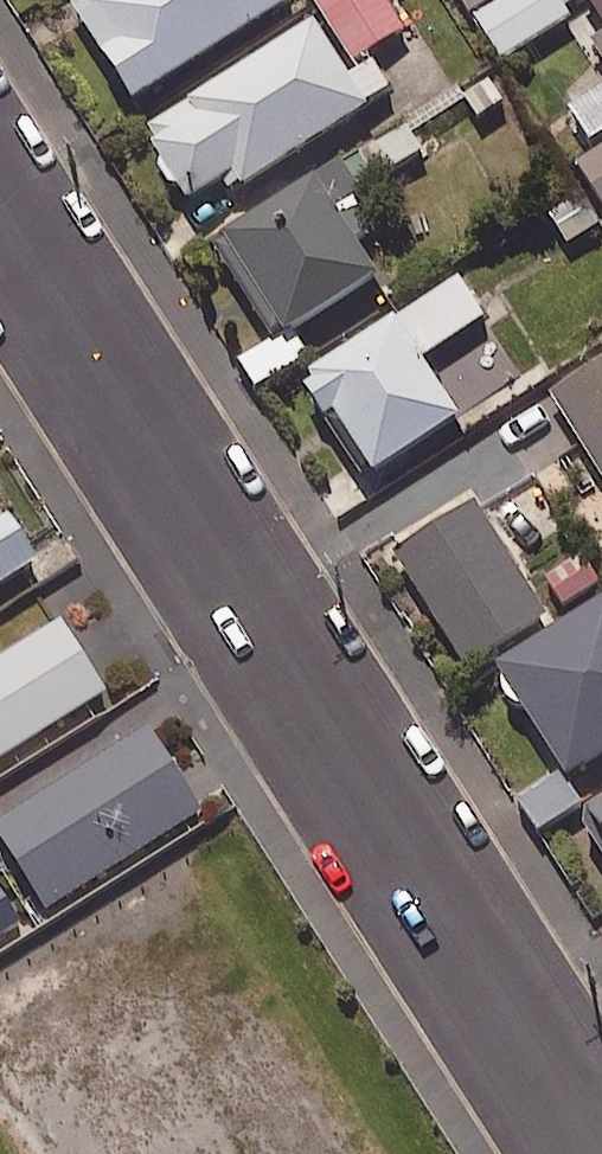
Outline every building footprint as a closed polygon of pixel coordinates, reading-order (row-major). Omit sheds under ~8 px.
[(299,0),(89,0),(77,8),(143,112),(304,8),(299,0)] [(319,5),(358,69),(409,38),(387,0),(327,0),(319,5)] [(469,15),(493,0),(460,0),(469,15)] [(560,0),(525,0),(485,26),(510,65),(575,23),(560,0)] [(601,14),(601,0),(593,0),(601,14)] [(232,189),(240,201),(375,116),(372,111),(396,97),(377,67),(354,82),(321,29),(149,137),(196,212),(232,189)] [(590,58),(601,77),(601,50),(590,58)] [(493,76),(460,99),(482,129),(514,107),(493,76)] [(600,152),(601,150),(601,102),(578,117),(600,152)] [(303,339),(387,285),(347,223),(367,210),(361,202),(428,159),(409,130),(226,249),(282,336),(235,366),(257,401),(318,362),(303,339)] [(582,168),(601,200),(601,156),(582,168)] [(428,365),(490,327),(465,286),(403,324),(304,385),(368,488),(467,428),(428,365)] [(556,394),(601,468),(601,365),(556,394)] [(523,548),(507,522),(492,531),(482,515),(404,565),(471,669),(550,619),(510,556),(523,548)] [(46,573),(17,525),(8,531),(0,518),(0,600),(46,573)] [(587,560),(550,582),(568,613),(601,592),(601,586),(587,560)] [(504,678),(576,787),(601,770),(601,614),(504,678)] [(67,627),(0,669),(0,772),(113,701),(67,627)] [(211,822),(156,736),(1,835),(56,922),(211,822)] [(586,814),(568,783),(527,807),(545,838),(586,814)] [(585,819),(601,845),(601,808),(585,819)] [(30,933),(8,901),(0,907),(0,953),(30,933)]
